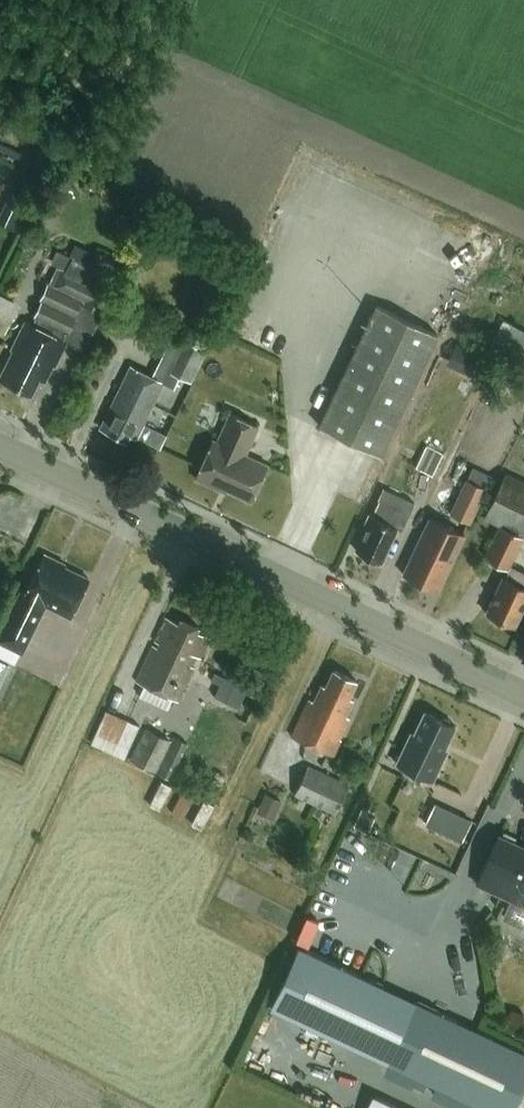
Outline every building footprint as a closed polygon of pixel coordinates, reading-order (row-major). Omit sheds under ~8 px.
[(35,191),(39,181),(24,175),(20,185),(35,191)] [(82,309),(83,306),(98,313),(99,313),(115,279),(116,280),(123,266),(95,251),(93,253),(75,244),(69,257),(57,252),(50,265),(57,268),(49,284),(47,283),(47,285),(39,300),(41,301),(33,317),(36,318),(32,325),(25,322),(12,350),(14,351),(0,378),(0,380),(31,395),(34,388),(37,389),(50,364),(53,365),(66,341),(82,309)] [(0,292),(0,322),(11,328),(25,300),(1,289),(0,292)] [(379,455),(437,335),(376,306),(319,427),(379,455)] [(167,372),(191,384),(207,352),(182,340),(167,372)] [(476,369),(482,357),(461,347),(455,359),(476,369)] [(163,383),(131,367),(100,429),(126,442),(129,435),(136,438),(163,383)] [(213,440),(195,479),(216,489),(218,487),(251,502),(267,465),(245,455),(258,427),(230,414),(217,442),(213,440)] [(427,446),(416,467),(433,476),(443,454),(427,446)] [(509,567),(523,538),(523,483),(505,473),(484,517),(500,525),(484,557),(508,569),(504,578),(503,577),(486,614),(514,627),(523,605),(523,574),(509,567)] [(466,480),(450,514),(470,524),(487,490),(466,480)] [(401,531),(414,504),(383,489),(378,500),(380,500),(372,516),(369,514),(363,528),(366,529),(356,551),(367,556),(368,559),(376,562),(378,562),(381,563),(396,529),(401,531)] [(464,535),(429,519),(402,575),(437,591),(464,535)] [(88,579),(54,562),(55,560),(44,554),(25,594),(20,591),(0,633),(0,643),(22,653),(45,605),(70,617),(88,579)] [(197,632),(199,628),(180,619),(178,624),(165,618),(136,682),(179,702),(210,637),(197,632)] [(9,666),(0,661),(0,684),(9,666)] [(349,698),(356,681),(333,670),(325,687),(321,685),(314,702),(308,699),(291,737),(333,756),(345,729),(344,728),(349,718),(345,716),(353,699),(349,698)] [(242,706),(247,694),(227,685),(222,697),(242,706)] [(94,742),(130,755),(143,722),(107,708),(94,742)] [(415,776),(431,783),(446,753),(443,751),(455,726),(450,724),(449,721),(445,719),(441,720),(424,712),(413,735),(411,734),(386,784),(378,780),(362,814),(388,825),(403,793),(400,792),(407,777),(413,780),(415,776)] [(144,731),(131,760),(171,778),(187,744),(173,737),(170,743),(144,731)] [(308,765),(295,795),(334,813),(348,783),(308,765)] [(161,782),(150,805),(159,810),(159,809),(171,786),(161,782)] [(171,813),(181,818),(192,797),(182,792),(171,813)] [(284,805),(266,797),(258,815),(276,823),(284,805)] [(204,801),(191,825),(201,830),(213,806),(204,801)] [(499,836),(476,884),(523,906),(523,847),(499,836)] [(384,986),(298,945),(269,1008),(354,1049),(384,986)] [(523,1086),(523,1051),(417,1001),(387,1064),(481,1107),(514,1107),(523,1086)] [(372,1094),(367,1107),(407,1107),(372,1094)]
